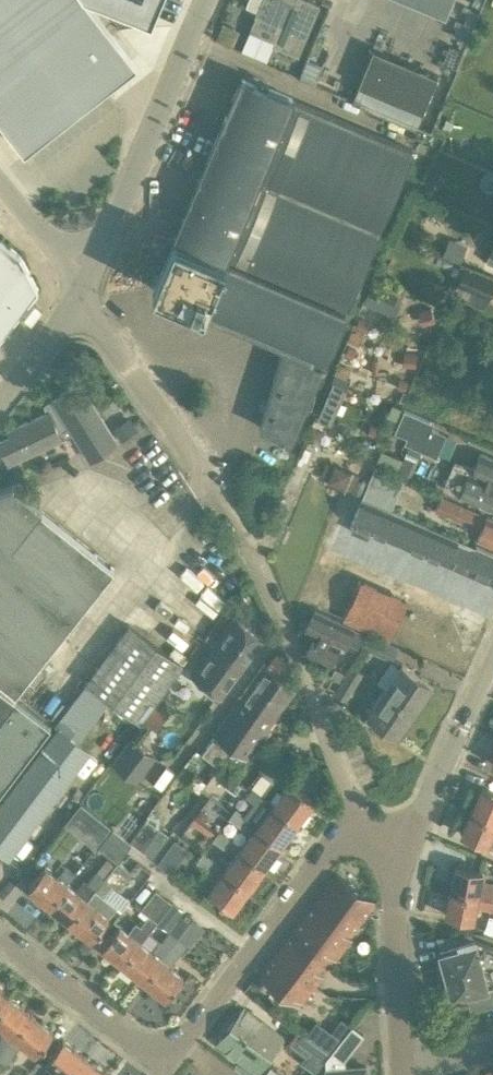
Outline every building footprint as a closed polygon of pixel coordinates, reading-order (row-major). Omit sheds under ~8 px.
[(23,148),(105,85),(52,16),(73,0),(0,0),(0,118),(23,148)] [(152,20),(160,0),(104,0),(152,20)] [(290,0),(262,0),(250,28),(276,39),(274,45),(298,55),(319,4),(309,0),(294,0),(294,2),(290,0)] [(443,13),(448,0),(407,0),(443,13)] [(423,111),(438,74),(373,47),(358,83),(423,111)] [(306,58),(299,74),(314,81),(321,65),(306,58)] [(293,97),(241,75),(153,287),(283,343),(260,425),(291,438),(412,149),(292,98),(293,97)] [(39,288),(29,271),(25,262),(20,254),(0,238),(0,337),(39,288)] [(442,255),(451,258),(457,244),(448,240),(442,255)] [(376,274),(383,277),(389,264),(381,260),(376,274)] [(457,284),(490,298),(492,290),(492,277),(465,265),(457,284)] [(432,308),(419,310),(423,323),(435,320),(432,308)] [(351,331),(348,340),(357,344),(361,335),(351,331)] [(349,346),(346,354),(354,357),(357,349),(349,346)] [(405,351),(403,364),(415,365),(417,352),(405,351)] [(337,373),(317,417),(331,423),(351,379),(337,373)] [(401,378),(397,386),(405,389),(408,381),(401,378)] [(117,442),(79,382),(52,399),(44,403),(47,411),(8,429),(9,433),(0,438),(0,444),(8,460),(60,436),(57,426),(67,421),(91,459),(117,442)] [(402,408),(393,429),(407,435),(405,440),(435,453),(443,433),(426,425),(429,420),(414,413),(402,408)] [(131,418),(116,428),(123,439),(138,429),(131,418)] [(372,425),(368,433),(376,436),(379,428),(372,425)] [(318,432),(310,428),(306,437),(315,440),(318,432)] [(479,449),(472,465),(464,462),(452,463),(443,485),(459,491),(459,492),(492,507),(492,456),(479,449)] [(409,480),(417,461),(404,455),(396,474),(409,480)] [(351,488),(356,473),(331,463),(325,479),(351,488)] [(397,494),(404,479),(375,467),(363,496),(383,505),(389,491),(397,494)] [(41,511),(42,509),(13,486),(14,485),(13,484),(0,490),(0,679),(16,692),(114,567),(94,552),(94,553),(41,511)] [(348,490),(337,515),(351,521),(492,582),(492,557),(456,541),(458,537),(383,505),(363,496),(362,496),(362,497),(348,490)] [(441,495),(435,509),(480,528),(477,536),(492,543),(492,518),(441,495)] [(389,637),(406,600),(333,568),(317,605),(389,637)] [(214,575),(201,587),(216,604),(229,591),(214,575)] [(203,632),(210,621),(167,590),(159,601),(203,632)] [(336,620),(314,611),(309,623),(321,630),(319,634),(316,633),(306,649),(329,662),(338,646),(343,649),(347,641),(359,646),(367,633),(337,619),(336,620)] [(244,666),(265,637),(234,614),(212,643),(244,666)] [(140,720),(142,718),(154,701),(182,664),(128,624),(86,680),(140,720)] [(391,658),(396,646),(367,633),(359,646),(361,648),(362,646),(391,658)] [(222,696),(244,666),(212,643),(190,673),(222,696)] [(414,708),(432,682),(401,661),(384,687),(399,697),(414,708)] [(249,707),(255,706),(280,674),(266,663),(239,699),(249,707)] [(346,698),(362,671),(350,664),(334,691),(346,698)] [(245,757),(296,687),(280,674),(255,706),(249,707),(239,699),(214,733),(232,746),(245,757)] [(0,681),(0,715),(13,695),(15,693),(0,681)] [(113,705),(85,684),(56,723),(61,727),(0,806),(0,849),(9,856),(90,749),(77,739),(102,705),(109,710),(113,705)] [(397,734),(414,708),(399,697),(384,687),(367,712),(366,713),(397,734)] [(51,724),(17,698),(0,720),(0,792),(51,724)] [(154,701),(142,718),(148,723),(152,727),(166,710),(161,706),(158,704),(154,701)] [(219,764),(232,746),(214,733),(206,744),(200,751),(219,764)] [(274,734),(268,743),(278,749),(283,740),(274,734)] [(147,768),(156,756),(131,737),(122,749),(147,768)] [(137,780),(147,768),(122,749),(113,762),(137,780)] [(262,773),(252,786),(263,795),(273,782),(279,773),(268,765),(262,773)] [(231,778),(226,786),(235,792),(240,785),(231,778)] [(298,821),(314,799),(289,780),(273,803),(298,821)] [(273,803),(263,795),(252,786),(245,795),(256,804),(254,806),(264,814),(257,824),(282,843),(298,821),(273,803)] [(481,787),(471,810),(492,820),(492,792),(481,787)] [(95,846),(110,827),(80,803),(65,823),(95,846)] [(201,807),(195,815),(203,821),(206,816),(205,810),(201,807)] [(266,864),(282,843),(257,824),(235,808),(229,816),(250,833),(241,845),(220,829),(219,830),(266,864)] [(471,810),(461,833),(486,844),(491,831),(492,832),(492,820),(471,810)] [(143,849),(152,837),(159,827),(146,818),(130,839),(143,849)] [(113,828),(98,847),(116,862),(118,859),(125,851),(131,843),(113,828)] [(250,886),(266,864),(219,830),(213,838),(234,855),(225,867),(250,886)] [(172,872),(189,850),(175,840),(158,862),(172,872)] [(250,886),(225,867),(203,850),(200,856),(197,861),(209,869),(206,873),(216,880),(208,890),(233,908),(250,886)] [(67,882),(84,860),(77,854),(60,876),(47,865),(28,888),(49,904),(60,890),(67,882)] [(71,922),(106,877),(116,864),(108,858),(80,893),(67,882),(60,890),(49,904),(71,922)] [(119,889),(133,872),(134,871),(119,860),(116,864),(106,877),(71,922),(92,939),(118,906),(104,894),(112,884),(119,889)] [(480,884),(483,869),(455,864),(450,889),(492,898),(492,886),(480,884)] [(259,975),(298,1005),(376,903),(337,873),(259,975)] [(450,889),(446,914),(473,919),(476,906),(492,909),(492,898),(450,889)] [(123,964),(142,941),(158,921),(172,902),(156,890),(142,908),(148,914),(132,934),(120,924),(102,947),(123,964)] [(173,902),(172,902),(158,921),(169,929),(184,911),(173,902)] [(187,914),(183,919),(189,923),(190,924),(194,919),(193,918),(187,914)] [(179,938),(190,924),(189,923),(183,919),(181,918),(171,931),(170,930),(153,951),(142,941),(123,964),(145,981),(179,938)] [(187,943),(179,938),(145,981),(167,999),(185,976),(170,964),(187,943)] [(471,1010),(492,1004),(492,944),(477,938),(439,948),(445,970),(441,971),(448,997),(466,992),(471,1010)] [(11,997),(0,988),(0,1010),(11,997)] [(31,1013),(11,997),(0,1010),(0,1025),(5,1029),(0,1034),(0,1053),(31,1013)] [(257,1072),(284,1038),(265,1023),(244,1008),(218,1043),(246,1063),(257,1072)] [(53,1031),(31,1013),(0,1053),(0,1059),(6,1064),(23,1043),(35,1053),(53,1031)] [(341,1018),(330,1032),(340,1040),(351,1026),(341,1018)] [(345,1060),(365,1034),(352,1025),(351,1026),(340,1040),(330,1054),(326,1058),(326,1059),(326,1068),(327,1074),(367,1074),(366,1066),(345,1067),(345,1060)] [(85,1056),(65,1040),(47,1062),(58,1071),(55,1074),(69,1074),(85,1056)] [(314,1043),(306,1054),(320,1064),(328,1053),(314,1043)] [(106,1073),(85,1056),(69,1074),(105,1074),(106,1073)]
